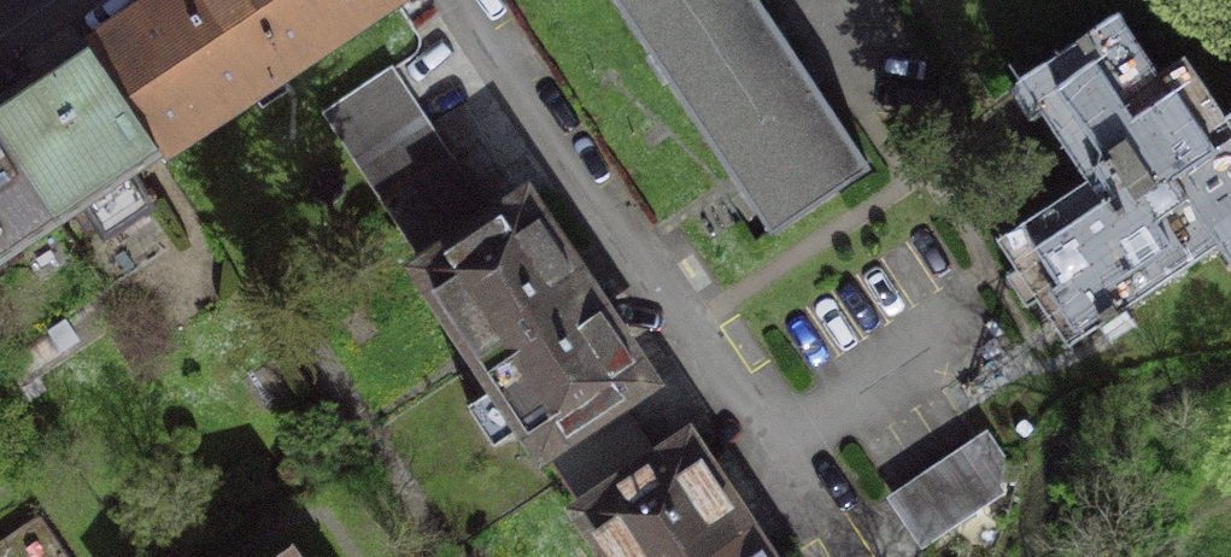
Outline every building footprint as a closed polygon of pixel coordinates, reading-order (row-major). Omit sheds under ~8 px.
[(84,44),(151,145),(187,121),(196,133),(357,25),(350,13),(370,0),(151,0),(84,44)] [(630,19),(659,0),(617,0),(630,19)] [(630,19),(772,231),(867,168),(755,0),(659,0),(630,19)] [(1116,13),(1018,78),(1086,180),(997,238),(1067,345),(1218,245),(1230,264),(1230,110),(1223,116),(1184,54),(1156,73),(1116,13)] [(0,100),(0,138),(55,219),(79,203),(103,239),(153,205),(129,169),(156,151),(151,145),(84,44),(0,100)] [(468,192),(389,70),(324,112),(404,235),(468,192)] [(55,219),(0,138),(0,256),(55,219)] [(568,264),(524,198),(489,222),(468,192),(404,235),(425,265),(419,268),(481,359),(589,286),(573,261),(568,264)] [(607,312),(589,286),(481,359),(542,449),(545,446),(566,477),(630,434),(610,405),(647,380),(602,315),(607,312)] [(1002,454),(985,431),(892,492),(926,540),(999,493),(1002,454)] [(584,504),(588,519),(613,556),(698,556),(745,526),(687,439),(650,464),(630,434),(566,477),(584,504)] [(745,526),(698,556),(766,556),(745,526)]
